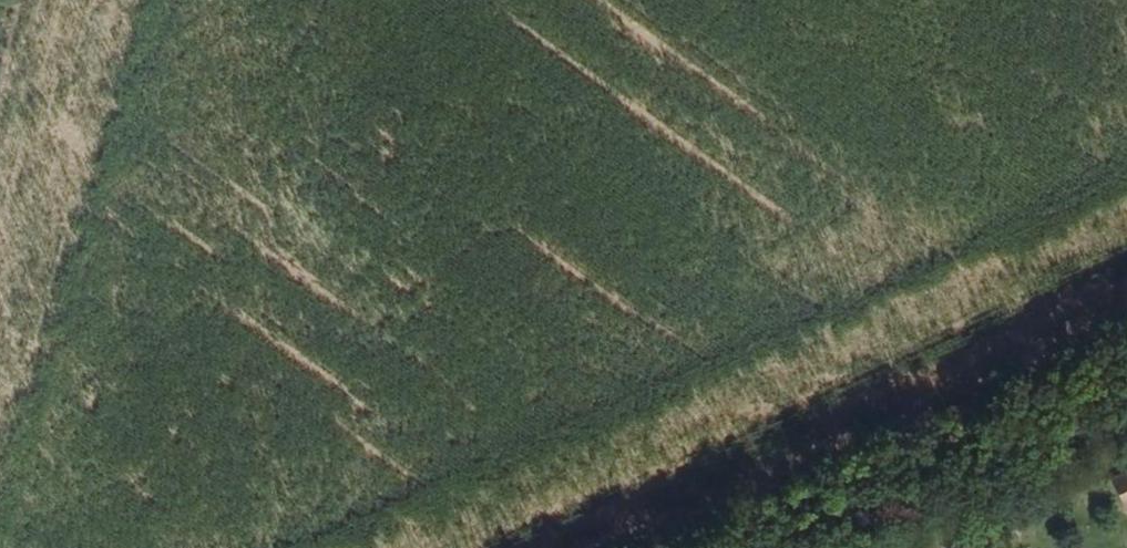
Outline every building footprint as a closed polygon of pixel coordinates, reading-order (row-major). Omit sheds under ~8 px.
[(1103,502),(1117,535),(1126,531),(1126,492),(1103,502)]
